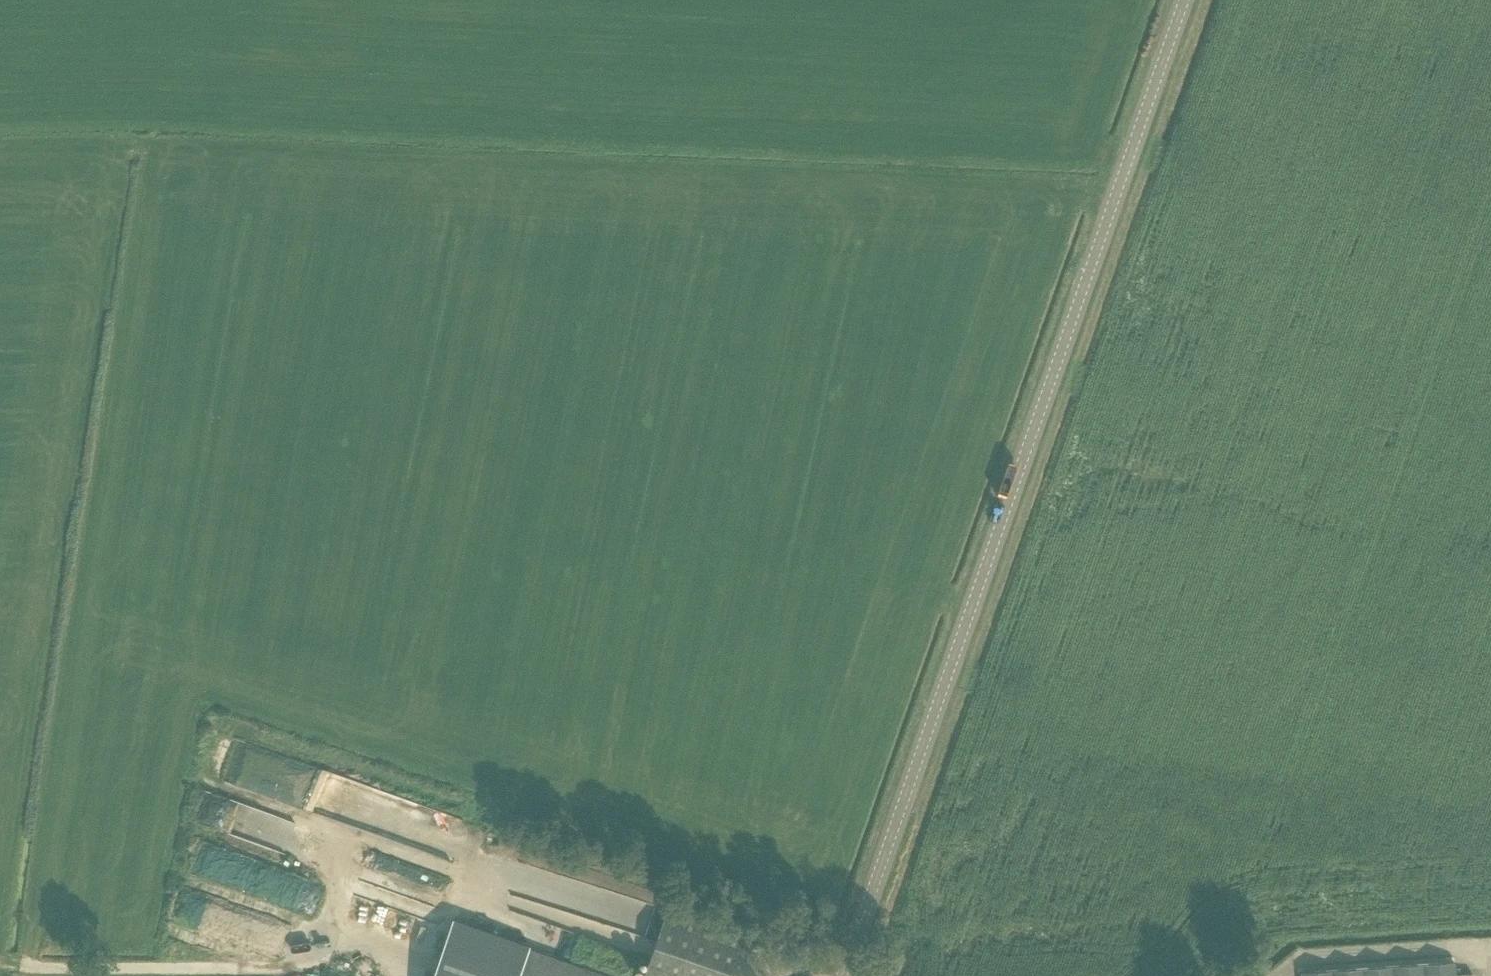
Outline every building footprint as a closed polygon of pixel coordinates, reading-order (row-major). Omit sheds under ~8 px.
[(199,852),(193,881),(289,902),(296,874),(199,852)] [(414,925),(427,896),(385,876),(371,905),(414,925)] [(748,932),(729,925),(671,905),(646,975),(733,975),(748,932)] [(528,949),(529,946),(453,919),(433,975),(605,975),(528,949)] [(901,961),(891,958),(888,968),(898,971),(901,961)] [(1473,975),(1457,975),(1456,963),(1299,974),(1299,975),(1473,975)]
